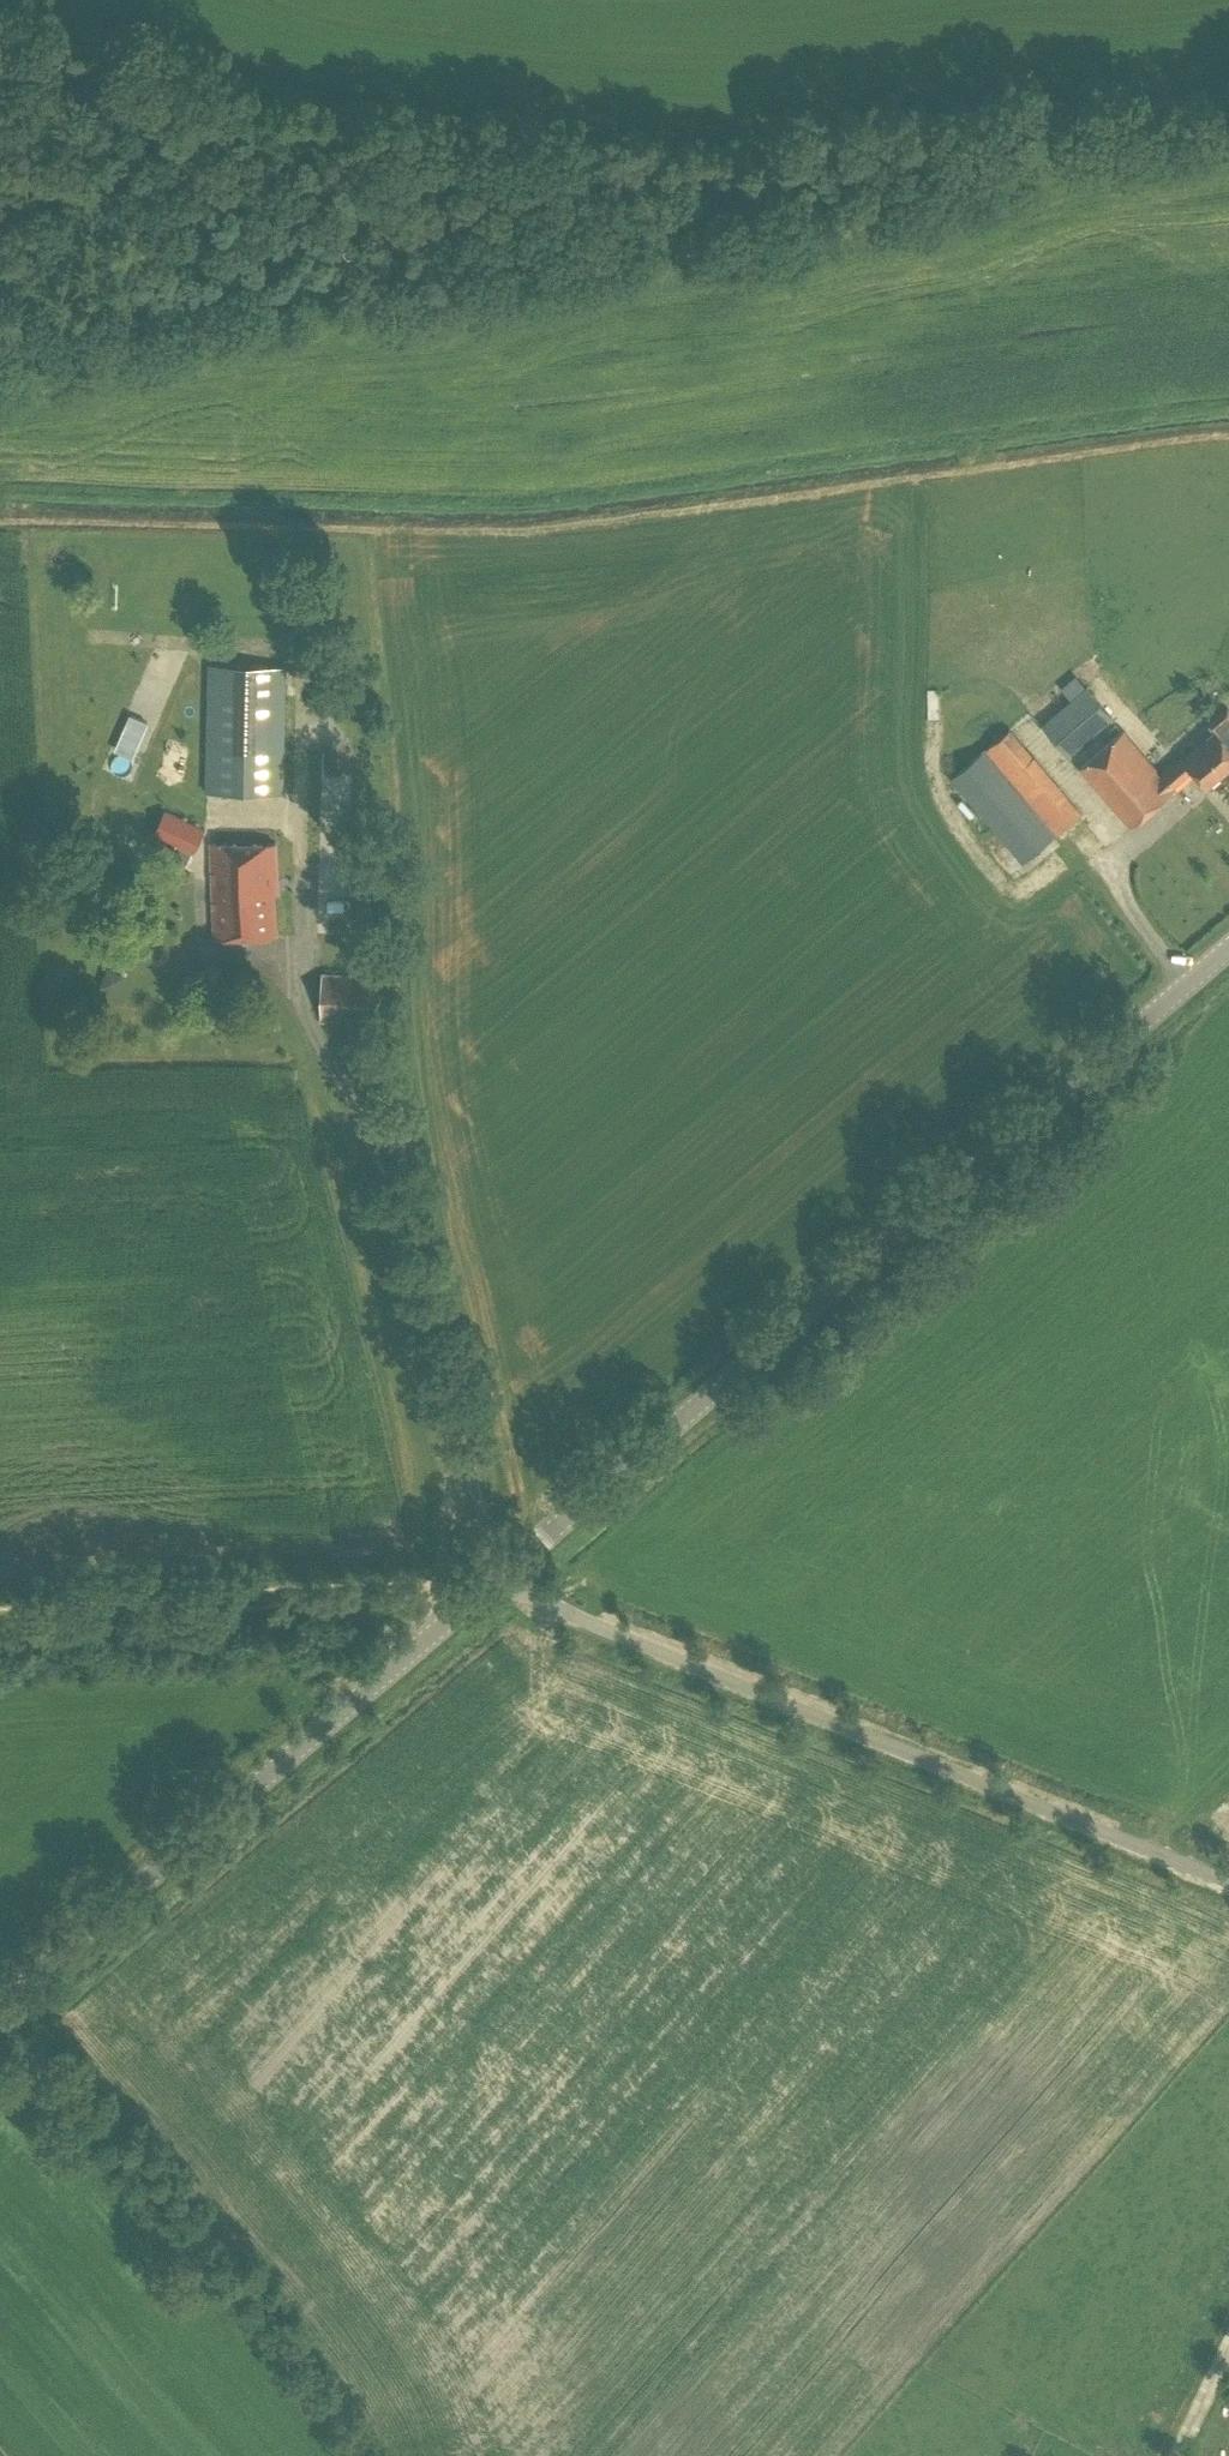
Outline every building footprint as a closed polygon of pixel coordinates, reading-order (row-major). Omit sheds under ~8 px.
[(285,793),(285,767),(287,665),(209,664),(206,767),(205,791),(285,793)] [(1068,755),(1113,716),(1086,685),(1041,723),(1068,755)] [(1195,769),(1209,784),(1228,767),(1228,707),(1228,706),(1209,722),(1216,731),(1186,756),(1183,753),(1161,771),(1126,728),(1125,729),(1081,766),(1079,768),(1129,826),(1177,786),(1175,785),(1195,769)] [(1023,862),(1083,811),(1020,737),(1011,726),(951,777),(1023,862)] [(187,865),(206,826),(166,809),(154,832),(176,844),(170,857),(187,865)] [(213,936),(279,935),(275,879),(278,879),(277,843),(212,844),(212,881),(211,881),(213,936)] [(390,1022),(392,976),(322,972),(321,1018),(390,1022)]
